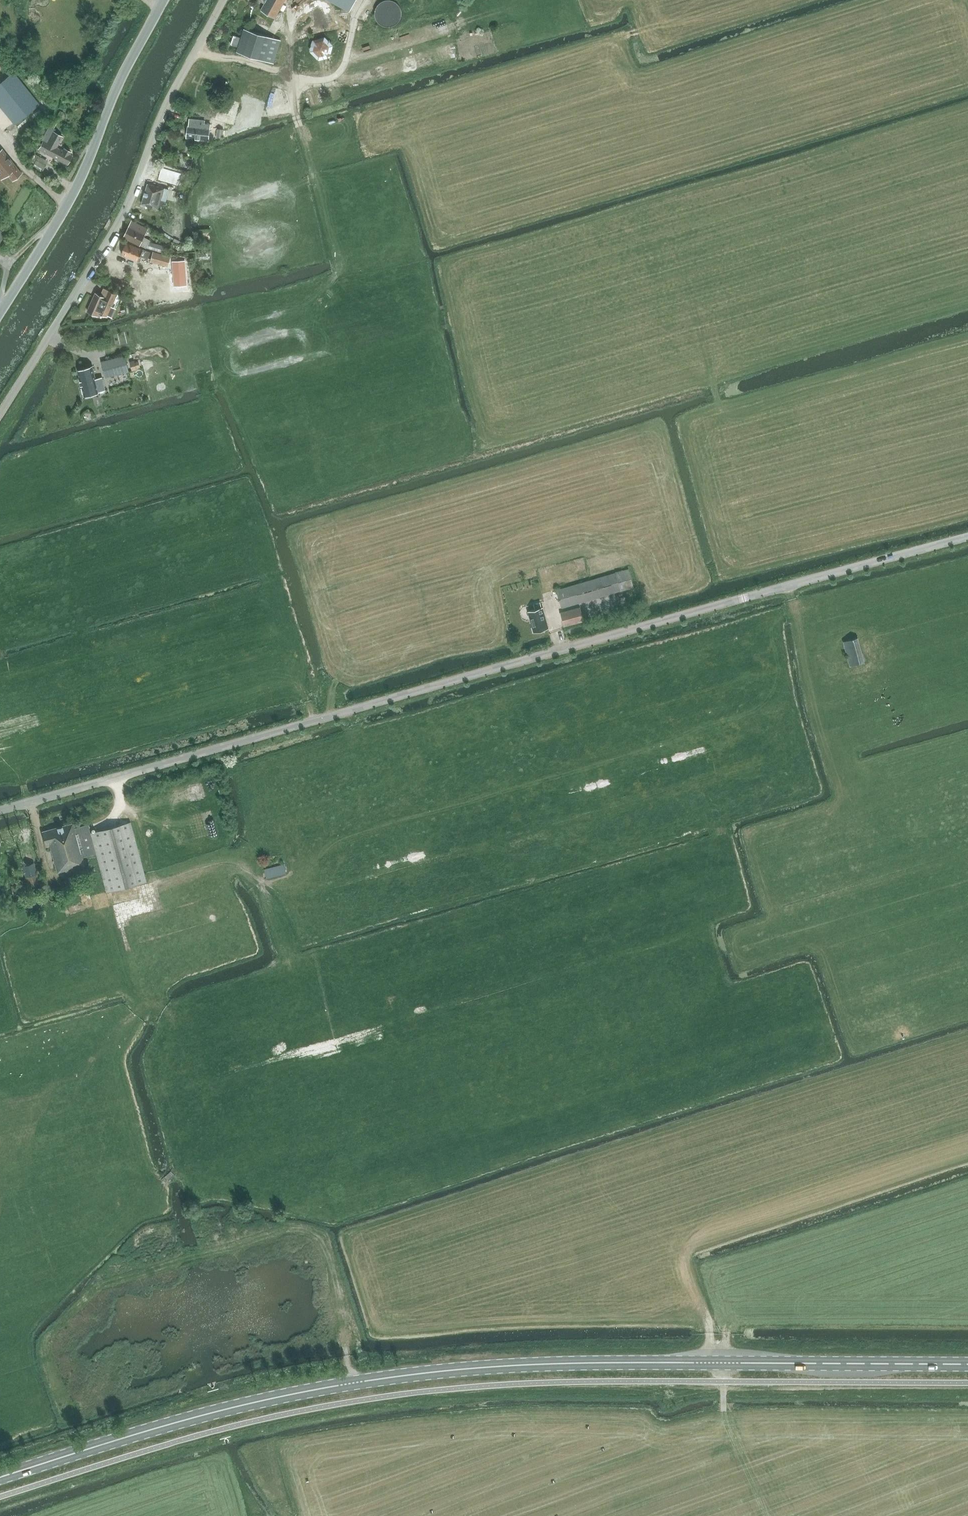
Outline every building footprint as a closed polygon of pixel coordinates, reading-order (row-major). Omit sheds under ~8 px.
[(265,2),(261,10),(276,19),(286,0),(261,0),(265,2)] [(350,11),(356,0),(331,0),(350,11)] [(399,15),(399,12),(398,9),(397,7),(395,5),(392,3),(389,2),(387,2),(384,3),(381,4),(379,6),(377,8),(376,11),(376,14),(376,17),(377,19),(379,22),(381,23),(384,25),(386,25),(389,25),(392,24),(395,23),(397,21),(398,18),(399,15)] [(274,63),(282,40),(244,29),(237,52),(274,63)] [(332,43),(313,39),(309,55),(328,59),(332,43)] [(236,118),(257,124),(271,73),(232,63),(228,77),(246,82),(236,118)] [(0,81),(0,106),(14,123),(39,103),(13,71),(0,81)] [(209,140),(211,124),(205,123),(206,120),(189,119),(189,125),(188,125),(186,138),(195,139),(195,142),(206,143),(207,140),(209,140)] [(68,164),(73,156),(68,153),(68,152),(64,149),(63,151),(57,147),(63,136),(53,132),(55,129),(48,126),(41,140),(42,140),(38,149),(68,164)] [(0,150),(0,178),(0,179),(7,173),(12,180),(21,173),(2,148),(0,150)] [(42,170),(47,161),(38,156),(33,165),(42,170)] [(165,188),(148,183),(141,204),(159,209),(161,200),(166,201),(170,191),(180,194),(182,187),(167,182),(165,188)] [(130,225),(124,237),(141,246),(147,248),(148,247),(150,242),(151,240),(144,237),(148,229),(133,221),(131,226),(130,225)] [(148,259),(151,252),(144,249),(126,242),(121,255),(138,262),(141,256),(148,259)] [(169,267),(171,257),(154,253),(151,262),(169,267)] [(173,265),(186,266),(187,256),(174,255),(173,265)] [(107,289),(104,296),(96,292),(88,311),(98,316),(99,312),(108,316),(118,293),(104,287),(104,288),(105,288),(107,289)] [(110,337),(112,349),(123,347),(121,336),(110,337)] [(129,371),(125,356),(102,362),(104,370),(106,377),(129,371)] [(85,396),(101,392),(97,379),(106,377),(104,370),(95,372),(93,366),(79,370),(82,383),(81,383),(85,396)] [(634,586),(629,569),(557,590),(562,607),(634,586)] [(534,632),(548,628),(543,609),(542,609),(540,603),(533,605),(535,611),(528,613),(534,632)] [(561,613),(564,623),(565,626),(584,621),(581,607),(561,613)] [(865,662),(858,637),(843,641),(850,666),(865,662)] [(89,826),(75,830),(74,825),(42,834),(46,850),(50,849),(57,876),(65,873),(66,875),(85,869),(83,861),(97,857),(106,893),(146,883),(131,824),(91,835),(89,826)] [(29,886),(39,884),(34,862),(23,865),(29,886)] [(264,869),(267,878),(286,873),(284,864),(264,869)] [(11,886),(13,898),(25,896),(23,884),(11,886)]
